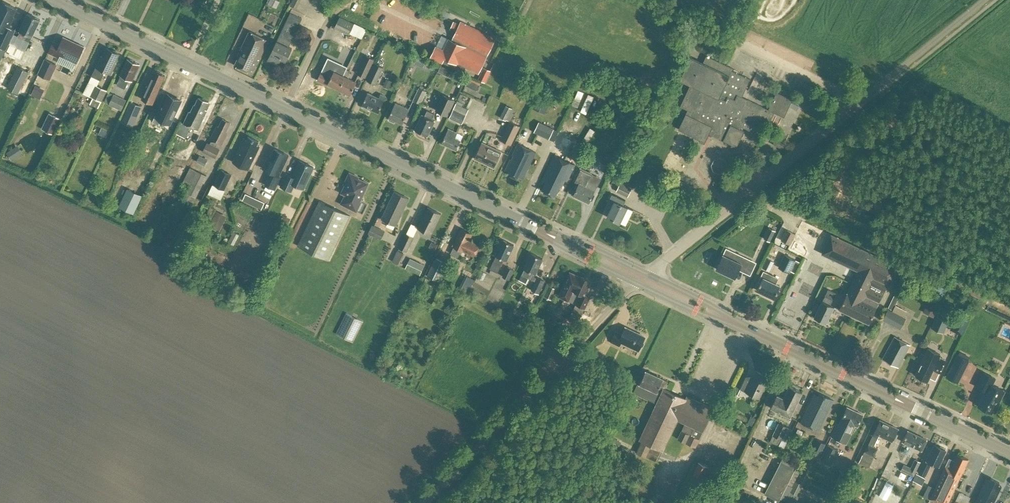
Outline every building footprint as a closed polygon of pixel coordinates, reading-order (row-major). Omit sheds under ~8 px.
[(276,9),(279,2),(276,0),(270,0),(268,5),(276,9)] [(289,6),(294,8),(298,0),(292,0),(289,6)] [(6,49),(15,30),(9,27),(14,17),(13,16),(17,8),(3,1),(0,7),(0,30),(2,31),(0,34),(0,46),(6,49)] [(288,46),(302,18),(290,13),(268,60),(278,65),(281,59),(286,61),(292,48),(288,46)] [(32,36),(40,19),(28,14),(18,36),(26,40),(29,34),(32,36)] [(340,17),(334,28),(349,35),(354,24),(340,17)] [(442,63),(444,58),(453,62),(451,67),(463,72),(466,67),(478,74),(496,38),(461,21),(460,24),(454,22),(450,29),(456,32),(452,40),(449,39),(444,50),(436,46),(431,57),(442,63)] [(235,65),(250,72),(252,69),(254,70),(257,63),(258,63),(268,40),(249,31),(240,51),(240,52),(241,53),(235,65)] [(84,46),(64,37),(60,45),(53,42),(48,53),(59,58),(61,55),(77,63),(84,46)] [(25,50),(14,45),(10,52),(21,57),(25,50)] [(107,91),(98,86),(105,71),(111,74),(117,62),(116,62),(119,54),(107,48),(103,56),(102,55),(83,93),(94,98),(91,104),(99,108),(107,91)] [(353,55),(344,51),(342,56),(351,60),(353,55)] [(366,55),(357,73),(365,77),(374,59),(366,55)] [(768,109),(742,97),(750,79),(732,70),(733,68),(707,55),(703,63),(691,57),(680,79),(691,85),(681,106),(688,110),(679,129),(700,139),(699,141),(704,144),(709,133),(732,144),(731,146),(736,149),(744,131),(740,129),(741,126),(750,130),(752,124),(759,127),(763,119),(770,122),(774,112),(784,117),(789,106),(791,102),(793,99),(777,92),(768,109)] [(44,59),(37,74),(50,80),(57,65),(44,59)] [(132,81),(136,72),(140,64),(134,61),(133,60),(131,59),(130,59),(128,59),(125,66),(124,66),(120,75),(121,76),(117,85),(125,89),(129,79),(132,81)] [(327,60),(324,65),(317,80),(328,85),(329,83),(340,89),(345,77),(344,76),(347,69),(339,66),(336,64),(327,60)] [(375,64),(367,81),(375,84),(383,67),(375,64)] [(29,72),(18,66),(7,88),(18,93),(29,72)] [(478,79),(485,83),(491,70),(484,67),(478,79)] [(351,94),(357,82),(347,77),(350,71),(347,69),(344,76),(345,77),(340,89),(351,94)] [(446,75),(451,78),(454,72),(448,69),(446,75)] [(153,104),(165,76),(161,74),(160,72),(158,71),(156,72),(155,71),(148,86),(142,99),(153,104)] [(388,89),(392,81),(386,79),(383,86),(388,89)] [(477,91),(480,85),(468,79),(465,85),(477,91)] [(413,100),(420,103),(426,90),(419,87),(413,100)] [(379,98),(368,92),(362,105),(363,105),(363,107),(363,108),(367,110),(369,109),(369,108),(378,113),(386,97),(380,94),(379,98)] [(109,105),(121,111),(126,100),(114,94),(109,105)] [(160,110),(157,116),(156,115),(153,121),(159,124),(161,119),(170,123),(173,118),(174,118),(178,109),(177,109),(181,101),(168,94),(164,103),(163,102),(159,109),(160,110)] [(443,94),(436,110),(448,116),(455,99),(443,94)] [(205,109),(209,102),(199,97),(195,105),(195,104),(191,112),(190,111),(184,123),(181,122),(176,133),(186,137),(191,127),(198,130),(207,110),(205,109)] [(136,104),(130,102),(122,122),(128,125),(136,104)] [(409,109),(395,103),(389,117),(390,118),(389,120),(394,122),(395,121),(402,124),(409,109)] [(456,103),(449,117),(462,124),(469,109),(462,106),(456,103)] [(506,105),(500,117),(506,120),(512,108),(506,105)] [(428,136),(435,121),(432,119),(434,114),(427,110),(425,116),(422,114),(415,130),(428,136)] [(62,119),(49,113),(42,129),(54,135),(62,119)] [(206,142),(202,151),(216,157),(220,148),(216,146),(217,143),(221,145),(227,133),(226,133),(231,123),(223,119),(219,126),(217,125),(210,139),(211,140),(209,143),(206,142)] [(516,133),(520,126),(510,121),(506,128),(501,140),(511,145),(516,133)] [(539,122),(534,132),(549,140),(554,129),(539,122)] [(106,138),(109,131),(102,127),(99,134),(106,138)] [(458,133),(449,128),(442,142),(456,149),(461,140),(455,137),(458,133)] [(257,145),(259,141),(248,136),(247,139),(244,138),(233,162),(249,169),(260,146),(257,145)] [(776,140),(774,145),(783,149),(786,145),(776,140)] [(501,151),(482,142),(475,158),(494,167),(501,151)] [(518,143),(505,170),(509,172),(509,174),(518,179),(519,176),(524,178),(528,170),(528,169),(536,152),(518,143)] [(13,160),(24,151),(18,144),(7,152),(13,160)] [(279,175),(283,167),(289,155),(274,148),(268,161),(266,160),(262,168),(271,172),(265,185),(275,189),(281,176),(279,175)] [(575,165),(554,155),(542,180),(546,182),(542,191),(555,197),(560,186),(562,186),(565,180),(567,181),(575,165)] [(314,167),(300,161),(293,177),(287,174),(281,186),(291,191),(294,184),(304,189),(314,167)] [(175,197),(186,175),(170,167),(160,189),(175,197)] [(202,200),(210,184),(204,181),(207,175),(190,167),(182,182),(189,186),(183,199),(192,203),(195,197),(202,200)] [(592,174),(580,168),(574,181),(579,184),(574,195),(589,203),(597,186),(588,182),(592,174)] [(221,169),(214,185),(225,190),(232,174),(221,169)] [(359,177),(350,172),(346,180),(348,181),(342,193),(346,195),(341,204),(357,212),(361,202),(360,202),(369,183),(359,178),(359,177)] [(692,199),(696,189),(679,180),(674,190),(692,199)] [(616,191),(628,197),(632,188),(620,183),(616,191)] [(143,195),(127,188),(119,206),(134,213),(143,195)] [(409,198),(395,191),(382,218),(396,225),(409,198)] [(626,200),(612,194),(609,199),(615,201),(607,216),(620,222),(627,207),(623,205),(626,200)] [(707,201),(702,196),(698,200),(702,205),(707,201)] [(328,260),(350,215),(319,200),(298,245),(328,260)] [(179,206),(173,217),(182,221),(188,210),(179,206)] [(211,220),(216,210),(210,207),(205,218),(211,220)] [(431,234),(441,214),(428,207),(418,228),(431,234)] [(288,225),(291,218),(283,215),(280,222),(288,225)] [(219,231),(223,223),(213,218),(209,226),(219,231)] [(372,225),(368,233),(381,239),(385,231),(372,225)] [(776,231),(769,228),(764,239),(770,242),(776,231)] [(472,234),(461,229),(453,245),(454,246),(451,253),(458,257),(462,250),(474,256),(479,245),(469,240),(472,234)] [(791,244),(795,234),(787,229),(782,240),(791,244)] [(389,231),(385,237),(393,241),(397,235),(389,231)] [(233,232),(228,242),(234,245),(239,235),(233,232)] [(406,233),(399,248),(406,252),(414,237),(406,233)] [(839,309),(869,323),(888,284),(889,285),(898,266),(831,234),(822,253),(859,270),(848,293),(847,292),(839,309)] [(514,245),(502,239),(495,255),(496,255),(493,261),(490,268),(498,272),(501,265),(504,259),(507,260),(514,245)] [(435,250),(438,244),(432,241),(429,247),(435,250)] [(534,276),(543,258),(531,253),(524,268),(524,269),(522,275),(519,280),(527,283),(529,278),(535,281),(531,289),(539,293),(545,281),(537,277),(534,276)] [(750,260),(735,253),(730,258),(723,255),(717,268),(735,277),(740,266),(746,269),(750,260)] [(785,254),(779,267),(790,272),(796,259),(785,254)] [(766,256),(761,267),(768,270),(773,260),(766,256)] [(436,258),(428,275),(440,281),(444,273),(442,272),(447,263),(436,258)] [(405,268),(420,275),(422,270),(424,265),(419,263),(416,268),(407,263),(405,268)] [(514,270),(507,266),(502,276),(510,280),(514,270)] [(248,279),(250,274),(241,270),(239,275),(248,279)] [(776,284),(779,278),(764,271),(759,281),(761,282),(757,290),(774,298),(780,286),(776,284)] [(591,282),(591,281),(580,276),(579,276),(570,272),(570,273),(559,296),(576,303),(571,313),(580,317),(590,297),(586,295),(589,287),(588,287),(591,282)] [(469,274),(463,287),(471,290),(477,278),(469,274)] [(941,301),(947,288),(937,284),(931,297),(941,301)] [(822,301),(814,317),(826,323),(834,306),(830,304),(835,292),(828,289),(822,301)] [(900,328),(906,317),(904,316),(892,311),(894,307),(900,295),(896,293),(888,308),(887,311),(882,319),(900,328)] [(568,318),(557,313),(553,320),(564,326),(568,318)] [(958,324),(961,317),(952,313),(949,320),(957,324),(958,324)] [(346,314),(336,335),(353,344),(364,323),(346,314)] [(936,316),(931,328),(940,332),(946,320),(944,319),(936,316)] [(957,324),(954,332),(961,335),(968,320),(961,317),(958,324),(957,324)] [(645,337),(625,327),(622,334),(616,331),(611,342),(620,346),(622,342),(639,350),(645,337)] [(910,344),(895,336),(883,359),(898,367),(910,344)] [(939,357),(940,354),(928,349),(925,355),(922,353),(918,361),(921,363),(916,375),(928,381),(929,377),(933,370),(939,373),(945,360),(939,357)] [(961,381),(971,358),(958,352),(947,376),(961,381)] [(760,398),(770,377),(756,370),(751,380),(746,378),(740,389),(760,398)] [(687,396),(686,398),(665,389),(668,381),(646,371),(640,382),(640,383),(657,392),(658,391),(659,387),(664,390),(641,440),(643,441),(637,453),(645,457),(651,445),(662,450),(677,419),(685,423),(678,439),(695,447),(714,408),(687,396)] [(995,378),(983,372),(976,386),(982,389),(976,401),(979,403),(978,405),(992,412),(998,401),(1000,401),(1005,391),(992,385),(995,378)] [(640,383),(640,382),(638,381),(633,392),(655,402),(660,392),(658,391),(657,392),(640,383)] [(802,392),(790,386),(784,398),(777,395),(771,408),(790,417),(802,392)] [(819,430),(834,400),(819,393),(818,395),(815,393),(801,422),(819,430)] [(851,433),(855,425),(857,426),(863,414),(847,407),(841,421),(838,426),(837,425),(831,436),(847,444),(852,434),(851,433)] [(731,422),(735,414),(730,411),(726,420),(731,422)] [(752,425),(756,418),(751,416),(747,423),(752,425)] [(893,441),(898,428),(880,420),(863,455),(859,462),(869,467),(878,449),(874,447),(879,435),(893,441)] [(785,447),(793,429),(779,422),(770,440),(785,447)] [(927,439),(908,430),(903,441),(922,450),(927,439)] [(617,449),(621,441),(612,437),(609,444),(617,449)] [(810,453),(819,458),(826,443),(817,439),(810,453)] [(839,450),(828,444),(820,459),(832,465),(839,450)] [(942,458),(946,450),(945,449),(945,448),(940,446),(940,447),(935,445),(932,451),(931,451),(925,462),(924,461),(918,472),(925,476),(932,463),(939,466),(943,458),(942,458)] [(957,454),(952,465),(951,465),(947,473),(943,471),(931,499),(940,502),(948,502),(968,459),(957,454)] [(914,476),(921,461),(916,459),(911,468),(904,465),(902,470),(914,476)] [(781,460),(764,493),(779,501),(796,468),(781,460)] [(708,467),(699,462),(691,478),(701,483),(708,467)] [(926,480),(916,475),(913,481),(922,487),(926,480)] [(1002,486),(998,484),(999,482),(991,478),(990,480),(986,479),(975,502),(994,502),(1002,486)] [(795,481),(790,491),(798,495),(802,484),(795,481)] [(930,499),(935,488),(929,485),(924,496),(930,499)] [(796,498),(789,495),(785,502),(794,502),(796,498)]
